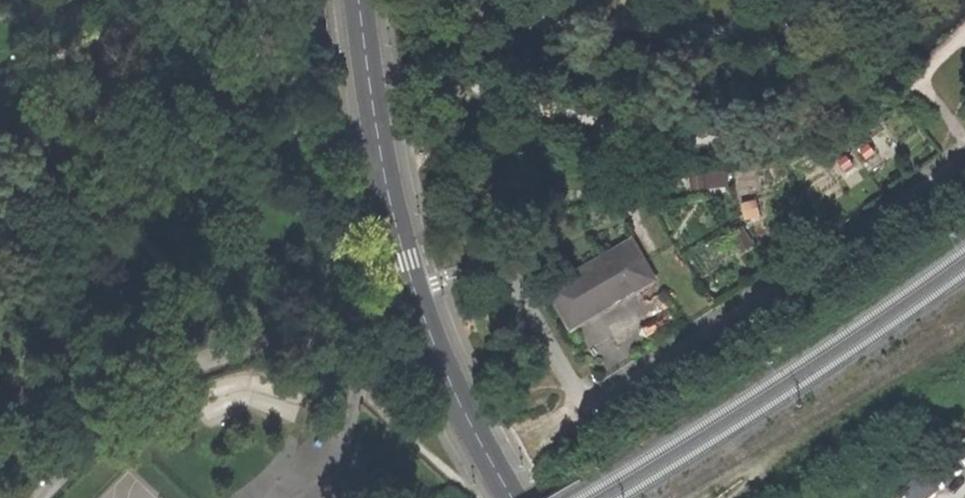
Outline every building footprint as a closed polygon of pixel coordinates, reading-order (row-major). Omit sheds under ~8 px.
[(8,22),(18,17),(13,6),(3,11),(8,22)] [(703,186),(730,185),(729,174),(703,175),(703,186)] [(569,328),(653,279),(630,239),(546,288),(569,328)] [(894,497),(929,497),(942,489),(923,460),(885,484),(894,497)]
